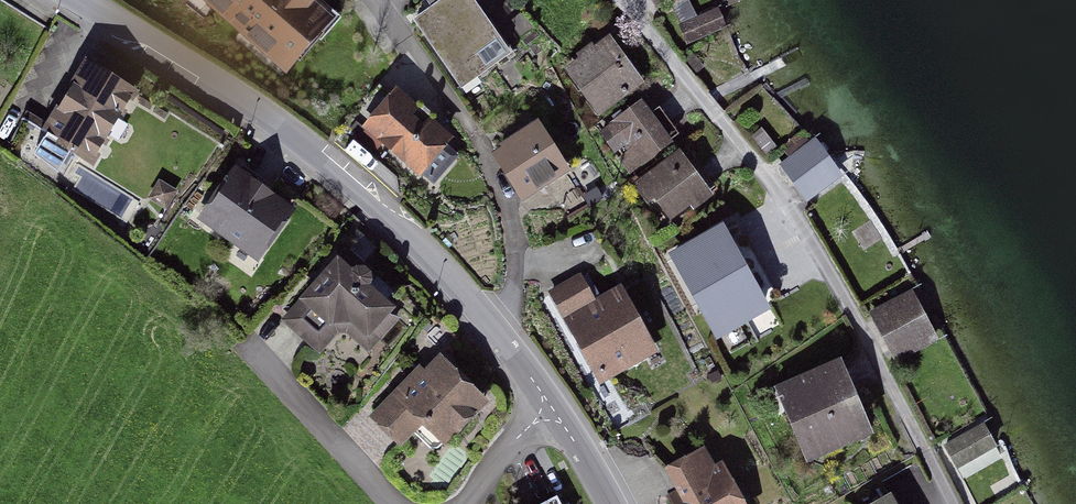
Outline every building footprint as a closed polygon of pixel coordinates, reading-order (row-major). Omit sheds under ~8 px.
[(329,17),(309,0),(207,0),(287,67),(329,17)] [(460,0),(437,0),(407,22),(455,88),(500,55),(460,0)] [(650,10),(666,2),(687,47),(723,31),(713,8),(694,17),(686,0),(645,0),(650,10)] [(636,82),(603,40),(591,49),(585,42),(570,54),(574,59),(561,69),(597,114),(636,82)] [(86,65),(44,136),(91,164),(134,93),(86,65)] [(396,95),(367,127),(420,174),(423,170),(431,177),(451,154),(444,147),(449,141),(396,95)] [(669,146),(637,102),(593,133),(625,177),(669,146)] [(519,209),(582,202),(529,119),(481,150),(519,209)] [(836,177),(805,137),(773,162),(803,201),(836,177)] [(708,196),(674,150),(629,184),(645,206),(651,202),(665,220),(683,207),(687,212),(708,196)] [(288,211),(236,174),(205,218),(257,255),(288,211)] [(721,232),(676,257),(720,334),(765,309),(721,232)] [(391,312),(340,266),(289,321),(318,348),(342,322),(363,342),(391,312)] [(573,273),(540,291),(592,384),(649,353),(612,286),(588,300),(573,273)] [(931,342),(900,291),(862,314),(892,365),(931,342)] [(482,402),(440,363),(427,377),(420,371),(376,418),(402,442),(423,420),(446,441),(482,402)] [(838,368),(782,391),(810,457),(866,434),(838,368)] [(990,449),(976,426),(940,448),(954,471),(990,449)] [(669,473),(679,491),(671,494),(676,503),(740,503),(722,469),(714,473),(705,454),(669,473)] [(867,503),(889,503),(883,495),(867,503)]
